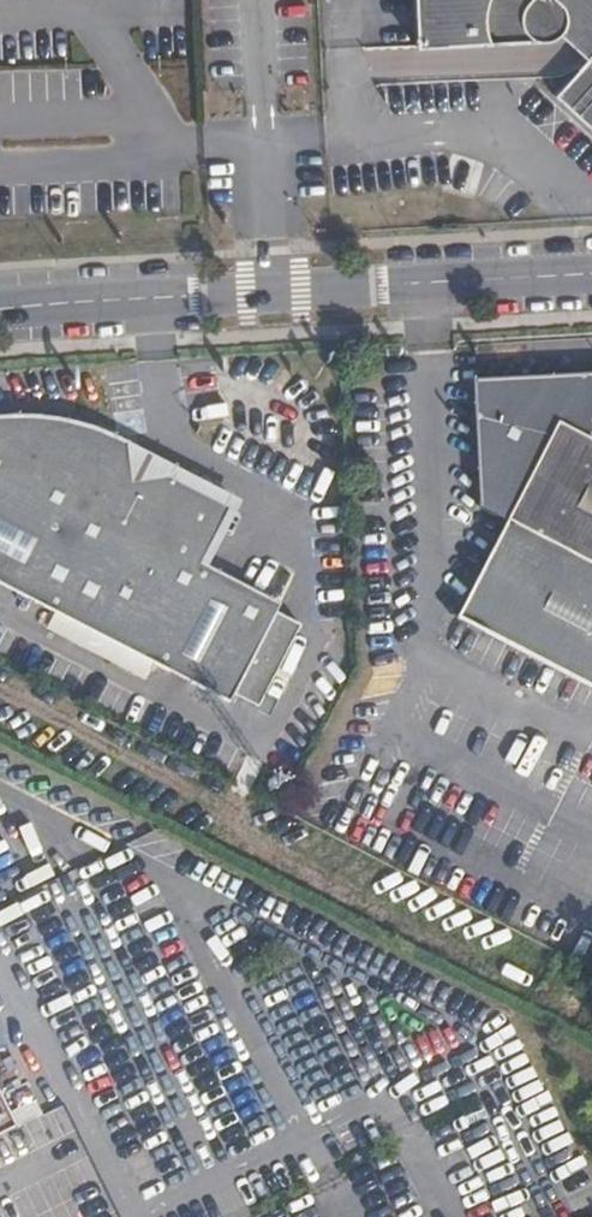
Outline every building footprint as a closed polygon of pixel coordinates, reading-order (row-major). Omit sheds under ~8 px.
[(417,46),(537,40),(538,40),(548,39),(556,36),(559,34),(587,59),(555,95),(591,129),(591,0),(415,0),(417,46)] [(229,703),(233,695),(258,708),(300,627),(275,614),(280,606),(200,565),(233,499),(174,468),(139,450),(128,445),(115,439),(104,434),(91,428),(79,425),(58,421),(35,418),(14,417),(0,418),(0,584),(229,703)] [(591,632),(591,442),(558,424),(481,574),(591,632)] [(481,574),(458,618),(591,687),(591,632),(481,574)] [(15,1127),(0,1096),(0,1134),(15,1127)]
